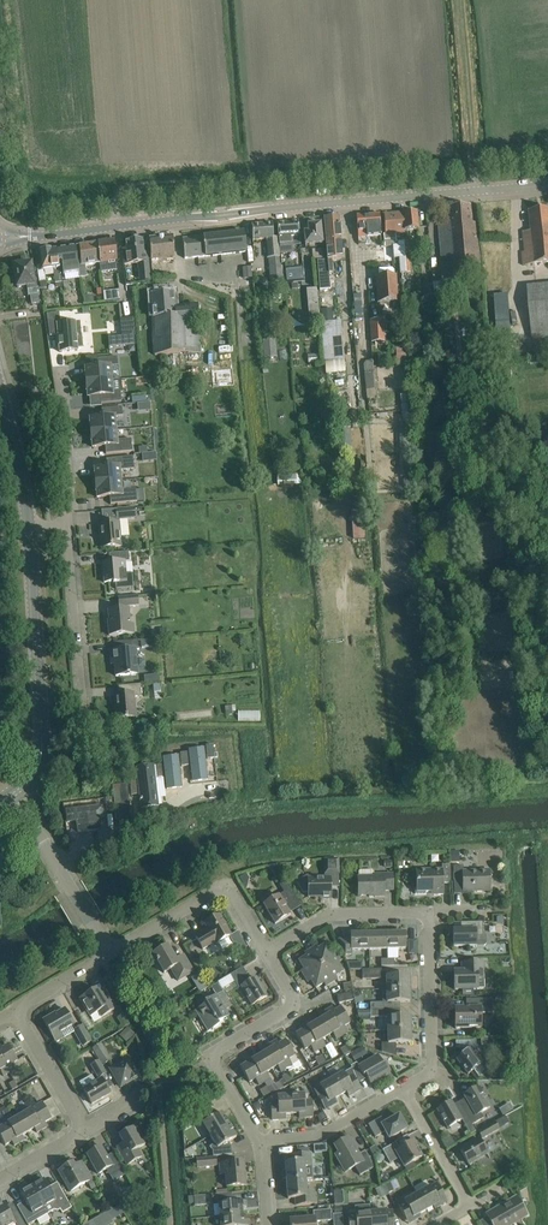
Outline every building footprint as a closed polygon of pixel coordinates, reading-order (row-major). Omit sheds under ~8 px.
[(443,268),(453,267),(479,265),(475,223),(472,224),(470,205),(448,207),(450,225),(439,226),(443,268)] [(524,264),(547,262),(547,208),(529,210),(531,231),(523,232),(526,252),(523,252),(524,264)] [(393,246),(394,259),(405,258),(407,276),(420,275),(418,257),(420,257),(419,241),(399,243),(398,234),(405,233),(405,231),(418,230),(417,212),(384,215),(385,227),(386,234),(384,234),(385,247),(393,246)] [(381,236),(380,226),(380,214),(357,215),(358,238),(381,236)] [(324,218),(325,230),(328,261),(317,261),(319,291),(330,290),(329,274),(332,274),(331,260),(342,260),(339,217),(324,218)] [(278,223),(279,235),(280,250),(281,250),(283,263),(287,263),(285,245),(300,244),(298,222),(278,223)] [(279,266),(278,258),(279,258),(278,238),(274,238),(272,223),(252,225),(253,237),(253,241),(266,240),(269,283),(282,282),(281,266),(279,266)] [(304,233),(305,245),(306,247),(323,246),(321,224),(308,226),(309,233),(304,233)] [(183,239),(185,258),(246,252),(244,233),(183,239)] [(152,276),(160,275),(159,259),(175,258),(173,236),(150,239),(152,276)] [(123,249),(124,266),(142,264),(143,273),(150,273),(147,253),(144,253),(142,240),(126,241),(127,249),(123,249)] [(101,263),(102,272),(116,270),(115,261),(116,261),(114,242),(98,244),(100,263),(101,263)] [(98,244),(76,247),(78,265),(79,265),(80,277),(88,276),(86,265),(87,265),(88,272),(95,271),(94,264),(100,263),(98,244)] [(393,246),(385,247),(382,247),(382,246),(376,246),(377,260),(394,259),(393,246)] [(76,247),(57,250),(58,262),(64,261),(65,267),(78,265),(76,247)] [(58,262),(57,250),(39,252),(42,271),(52,269),(54,284),(61,283),(58,262)] [(398,289),(399,289),(397,263),(377,264),(380,302),(394,301),(398,300),(398,289)] [(32,304),(39,303),(36,279),(33,279),(31,264),(14,266),(17,288),(27,286),(28,296),(30,296),(32,304)] [(251,267),(244,268),(244,278),(252,278),(251,267)] [(301,270),(291,271),(292,280),(301,279),(301,270)] [(528,284),(532,340),(547,338),(547,282),(528,284)] [(320,324),(319,317),(317,289),(308,290),(310,324),(320,324)] [(155,355),(203,353),(198,306),(175,308),(174,293),(151,294),(153,318),(155,355)] [(361,295),(354,295),(356,320),(363,319),(361,295)] [(515,386),(510,295),(496,295),(501,387),(515,386)] [(60,352),(78,350),(77,348),(83,347),(80,322),(70,323),(60,324),(59,313),(47,314),(49,330),(58,329),(60,352)] [(319,317),(320,324),(321,323),(324,362),(344,361),(341,322),(337,323),(337,315),(319,317)] [(136,335),(134,318),(121,320),(120,320),(122,336),(136,335)] [(383,320),(371,320),(372,342),(385,342),(383,320)] [(136,335),(122,336),(118,337),(108,338),(109,347),(136,345),(136,335)] [(278,356),(276,339),(262,340),(264,358),(278,356)] [(408,342),(399,342),(399,347),(396,348),(397,362),(409,361),(408,342)] [(85,374),(86,383),(112,380),(111,366),(118,366),(117,357),(97,359),(98,367),(85,368),(86,374),(85,374)] [(364,362),(368,400),(381,399),(380,389),(393,388),(391,371),(383,372),(381,360),(364,362)] [(112,380),(86,383),(87,391),(88,397),(101,396),(101,404),(122,402),(121,393),(113,394),(112,380)] [(90,425),(91,433),(117,430),(116,417),(123,416),(122,407),(102,409),(103,417),(90,418),(90,425)] [(118,440),(117,430),(91,433),(92,441),(92,447),(105,446),(106,454),(133,452),(131,439),(118,440)] [(350,430),(337,431),(339,457),(348,456),(347,447),(351,447),(350,430)] [(95,475),(95,483),(121,481),(121,471),(134,469),(133,457),(106,459),(107,467),(94,469),(95,475)] [(122,491),(121,481),(95,483),(96,491),(97,498),(110,496),(111,504),(137,502),(136,490),(136,489),(122,491)] [(143,489),(136,490),(137,502),(144,501),(143,489)] [(134,508),(116,510),(117,520),(135,518),(134,508)] [(102,548),(114,547),(120,546),(118,522),(99,524),(102,548)] [(114,583),(115,583),(115,589),(133,588),(132,574),(126,574),(125,562),(132,561),(131,552),(119,553),(120,562),(103,563),(104,583),(113,582),(114,583)] [(119,608),(139,606),(138,596),(118,598),(119,608)] [(109,636),(121,635),(134,633),(133,625),(131,625),(129,609),(108,611),(110,626),(109,627),(109,636)] [(156,639),(141,640),(142,648),(156,647),(156,639)] [(116,676),(128,675),(130,675),(130,674),(138,673),(136,653),(141,653),(139,640),(115,642),(116,651),(111,652),(112,662),(115,662),(116,676)] [(117,719),(129,718),(136,717),(135,698),(142,697),(141,684),(119,686),(119,695),(114,695),(117,719)] [(213,745),(206,745),(207,759),(214,758),(213,745)] [(204,748),(189,750),(193,781),(207,780),(204,748)] [(187,752),(180,753),(182,766),(189,765),(187,752)] [(178,756),(164,758),(167,789),(181,787),(178,756)] [(156,779),(164,778),(162,765),(155,766),(156,779)] [(142,808),(158,807),(153,766),(137,768),(142,808)] [(137,781),(130,782),(132,795),(139,795),(137,781)] [(131,819),(127,785),(113,786),(117,821),(131,819)] [(113,797),(106,798),(107,811),(114,811),(113,797)] [(103,806),(66,811),(67,822),(77,821),(78,832),(99,829),(98,818),(104,817),(103,806)] [(450,851),(451,863),(459,862),(459,851),(450,851)] [(330,860),(330,861),(330,874),(339,874),(339,859),(330,860)] [(416,888),(416,894),(426,894),(426,892),(431,892),(434,895),(443,895),(443,884),(451,884),(450,865),(442,865),(442,869),(417,870),(417,888),(416,888)] [(454,866),(455,890),(463,890),(463,892),(490,891),(490,875),(480,875),(479,871),(463,871),(463,866),(454,866)] [(359,870),(358,872),(358,878),(359,896),(369,895),(369,897),(385,896),(385,891),(394,890),(393,875),(374,875),(373,871),(372,870),(359,870)] [(245,874),(240,878),(243,883),(248,880),(245,874)] [(327,899),(331,899),(331,878),(308,879),(307,877),(297,883),(304,893),(308,893),(308,897),(327,897),(327,899)] [(284,892),(264,905),(275,924),(291,915),(287,909),(299,902),(286,881),(280,885),(284,892)] [(217,944),(221,942),(231,935),(219,916),(205,924),(208,929),(196,937),(203,949),(215,942),(217,944)] [(454,947),(466,947),(477,947),(477,946),(485,946),(486,945),(486,936),(485,935),(483,935),(483,934),(483,922),(468,923),(468,930),(453,930),(454,947)] [(406,933),(388,934),(388,950),(406,949),(406,933)] [(370,950),(369,934),(351,935),(351,940),(339,941),(342,947),(346,955),(352,955),(352,950),(370,950)] [(388,950),(388,934),(369,934),(370,950),(388,950)] [(418,954),(417,940),(408,940),(409,954),(418,954)] [(316,946),(311,949),(322,966),(335,958),(326,944),(318,949),(316,946)] [(176,960),(168,946),(153,955),(156,960),(157,963),(158,962),(164,973),(171,969),(178,981),(194,972),(184,956),(176,960)] [(322,966),(311,949),(305,953),(307,956),(299,961),(304,969),(301,971),(305,977),(322,966)] [(343,971),(335,958),(322,966),(332,983),(338,979),(336,976),(343,971)] [(485,989),(485,980),(484,963),(468,963),(468,971),(454,971),(455,990),(462,990),(467,990),(474,989),(485,989)] [(249,973),(244,964),(231,972),(236,981),(249,973)] [(332,983),(322,966),(305,977),(308,982),(311,981),(316,988),(324,983),(326,986),(332,983)] [(362,970),(362,980),(382,979),(381,969),(362,970)] [(200,973),(192,978),(201,992),(209,988),(200,973)] [(387,990),(410,989),(409,976),(387,976),(387,990)] [(256,978),(241,987),(252,1005),(267,997),(256,978)] [(350,983),(343,984),(344,991),(352,990),(350,983)] [(80,999),(86,1010),(90,1017),(99,1012),(101,1017),(116,1009),(111,999),(104,1003),(96,989),(80,999)] [(410,989),(387,990),(388,1003),(410,1002),(410,989)] [(206,1004),(197,1010),(209,1030),(203,1034),(219,1025),(218,1023),(229,1016),(224,1008),(231,1004),(232,1007),(233,1006),(224,991),(205,1002),(206,1004)] [(352,992),(337,996),(339,1003),(354,1000),(352,992)] [(178,996),(172,1000),(177,1008),(183,1004),(178,996)] [(456,1029),(468,1028),(482,1028),(481,1014),(493,1014),(493,999),(470,999),(470,1008),(455,1008),(456,1029)] [(332,1007),(327,1010),(342,1036),(347,1033),(344,1027),(350,1023),(341,1008),(335,1012),(332,1007)] [(122,1008),(117,1011),(125,1025),(130,1023),(122,1008)] [(56,1042),(64,1037),(61,1032),(74,1025),(65,1009),(56,1015),(55,1013),(43,1020),(56,1042)] [(324,1018),(318,1021),(327,1036),(333,1033),(337,1039),(342,1036),(327,1010),(322,1014),(324,1018)] [(388,1030),(411,1029),(411,1017),(388,1017),(388,1030)] [(310,1021),(305,1024),(320,1049),(325,1045),(322,1039),(327,1036),(318,1021),(313,1025),(310,1021)] [(320,1049),(305,1024),(300,1027),(302,1031),(296,1035),(305,1049),(311,1046),(314,1052),(320,1049)] [(82,1046),(92,1041),(83,1026),(74,1031),(82,1046)] [(135,1035),(127,1028),(120,1036),(127,1043),(135,1035)] [(411,1029),(388,1030),(389,1043),(382,1044),(382,1052),(397,1057),(396,1043),(411,1043),(411,1029)] [(493,1037),(481,1038),(481,1046),(493,1045),(493,1037)] [(272,1043),(287,1068),(292,1066),(288,1059),(294,1055),(292,1051),(286,1041),(279,1044),(277,1040),(272,1043)] [(468,1041),(456,1041),(456,1049),(465,1049),(467,1051),(457,1059),(468,1075),(473,1071),(479,1078),(488,1071),(482,1064),(483,1063),(475,1052),(477,1051),(477,1041),(468,1041)] [(102,1043),(93,1048),(102,1064),(111,1058),(102,1043)] [(287,1068),(272,1043),(267,1046),(269,1050),(263,1054),(272,1069),(277,1066),(281,1072),(287,1068)] [(9,1073),(15,1070),(12,1064),(18,1061),(8,1045),(2,1049),(0,1045),(0,1057),(9,1073)] [(347,1046),(341,1050),(345,1055),(351,1051),(347,1046)] [(357,1050),(351,1053),(355,1060),(361,1057),(357,1050)] [(255,1053),(249,1057),(265,1082),(271,1079),(267,1072),(272,1069),(263,1054),(257,1058),(255,1053)] [(352,1068),(358,1079),(366,1075),(371,1084),(391,1072),(386,1063),(383,1064),(378,1055),(359,1066),(355,1060),(351,1053),(345,1056),(352,1068)] [(326,1062),(322,1055),(315,1059),(319,1066),(326,1062)] [(0,1057),(0,1072),(1,1071),(5,1076),(9,1073),(0,1057)] [(265,1082),(249,1057),(244,1059),(247,1064),(241,1067),(250,1083),(256,1079),(259,1086),(265,1082)] [(128,1059),(111,1069),(121,1087),(139,1076),(128,1059)] [(91,1065),(99,1077),(107,1072),(99,1060),(91,1065)] [(308,1071),(306,1066),(291,1075),(293,1079),(293,1080),(308,1071)] [(358,1079),(352,1068),(332,1080),(341,1095),(347,1092),(349,1096),(361,1089),(356,1081),(358,1079)] [(201,1082),(207,1079),(204,1073),(198,1077),(201,1082)] [(290,1073),(283,1077),(284,1078),(287,1083),(293,1079),(291,1075),(290,1073)] [(102,1079),(96,1082),(92,1076),(80,1083),(84,1089),(83,1090),(92,1104),(111,1093),(102,1079)] [(341,1095),(332,1080),(320,1087),(324,1092),(317,1095),(325,1110),(337,1103),(335,1099),(341,1095)] [(13,1081),(8,1083),(12,1090),(17,1087),(13,1081)] [(274,1084),(268,1088),(272,1094),(278,1090),(274,1084)] [(265,1087),(259,1091),(264,1098),(270,1094),(265,1087)] [(465,1112),(472,1125),(484,1118),(482,1113),(490,1108),(478,1087),(464,1095),(471,1109),(465,1112)] [(291,1096),(292,1114),(299,1113),(300,1118),(313,1117),(312,1100),(305,1101),(304,1095),(291,1096)] [(292,1114),(291,1096),(278,1097),(278,1103),(271,1104),(272,1120),(286,1119),(286,1114),(292,1114)] [(33,1101),(27,1104),(42,1130),(47,1127),(45,1123),(51,1119),(42,1103),(36,1107),(33,1101)] [(259,1102),(253,1105),(257,1111),(262,1108),(259,1102)] [(472,1125),(465,1112),(459,1115),(452,1102),(438,1111),(448,1128),(462,1120),(465,1126),(466,1125),(471,1135),(477,1132),(472,1125)] [(42,1130),(27,1104),(22,1108),(25,1113),(19,1117),(28,1132),(35,1129),(37,1133),(42,1130)] [(209,1111),(205,1105),(192,1113),(196,1119),(209,1111)] [(11,1115),(6,1106),(0,1110),(5,1118),(11,1115)] [(504,1107),(499,1109),(502,1116),(507,1113),(504,1107)] [(211,1136),(229,1125),(222,1112),(203,1124),(211,1136)] [(11,1115),(5,1118),(19,1143),(25,1140),(22,1136),(28,1132),(19,1117),(14,1120),(11,1115)] [(389,1139),(396,1135),(407,1129),(399,1116),(385,1124),(382,1118),(368,1125),(376,1138),(386,1133),(389,1139)] [(506,1117),(496,1123),(499,1129),(509,1123),(506,1117)] [(5,1118),(0,1121),(0,1122),(3,1127),(0,1128),(0,1136),(5,1146),(12,1142),(14,1146),(19,1143),(5,1118)] [(483,1139),(499,1129),(496,1123),(479,1133),(483,1139)] [(229,1125),(211,1136),(215,1144),(210,1147),(213,1151),(213,1156),(233,1155),(232,1147),(229,1142),(237,1137),(229,1125)] [(136,1127),(120,1136),(128,1151),(122,1154),(121,1153),(127,1165),(142,1157),(138,1149),(146,1144),(136,1127)] [(360,1176),(374,1168),(372,1162),(366,1151),(359,1154),(350,1138),(335,1146),(339,1153),(336,1155),(345,1172),(355,1167),(360,1176)] [(488,1153),(480,1139),(460,1150),(469,1164),(488,1153)] [(396,1143),(386,1149),(383,1150),(391,1164),(401,1159),(405,1167),(422,1157),(414,1141),(400,1149),(396,1143)] [(87,1155),(93,1165),(98,1174),(107,1170),(111,1177),(123,1169),(121,1166),(115,1155),(109,1159),(102,1146),(87,1155)] [(287,1181),(306,1180),(313,1179),(311,1154),(309,1154),(309,1149),(300,1150),(301,1154),(292,1155),(292,1162),(285,1163),(286,1171),(283,1171),(284,1179),(286,1178),(287,1181)] [(198,1168),(217,1166),(216,1158),(197,1160),(198,1168)] [(227,1187),(234,1187),(246,1185),(244,1161),(220,1164),(221,1175),(226,1174),(227,1187)] [(58,1171),(64,1182),(70,1192),(88,1182),(92,1180),(86,1169),(88,1172),(81,1176),(73,1163),(58,1171)] [(44,1180),(32,1186),(48,1214),(54,1211),(58,1212),(61,1210),(62,1213),(72,1208),(66,1198),(60,1188),(52,1193),(44,1180)] [(97,1187),(92,1180),(88,1182),(92,1190),(97,1187)] [(307,1191),(306,1180),(287,1181),(288,1199),(295,1198),(296,1206),(315,1204),(314,1191),(307,1191)] [(390,1183),(385,1186),(388,1192),(389,1193),(394,1191),(390,1183)] [(437,1183),(418,1194),(427,1210),(434,1206),(435,1209),(441,1206),(437,1199),(443,1195),(437,1183)] [(20,1211),(26,1222),(28,1224),(29,1224),(37,1220),(48,1214),(32,1186),(21,1193),(28,1206),(20,1211)] [(342,1190),(334,1191),(335,1204),(343,1204),(342,1190)] [(427,1210),(418,1194),(398,1205),(405,1217),(411,1213),(415,1220),(421,1217),(420,1214),(427,1210)] [(207,1205),(206,1195),(201,1196),(194,1196),(195,1204),(195,1206),(207,1205)] [(221,1217),(243,1215),(243,1208),(247,1208),(246,1201),(232,1203),(232,1195),(212,1197),(213,1205),(220,1205),(221,1217)] [(493,1224),(510,1224),(527,1215),(517,1198),(488,1215),(493,1224)] [(1,1224),(14,1224),(16,1224),(17,1224),(25,1224),(18,1212),(12,1216),(4,1203),(0,1205),(0,1223),(1,1224)] [(371,1210),(370,1208),(363,1209),(363,1215),(349,1216),(349,1224),(372,1224),(371,1210)] [(290,1220),(291,1224),(315,1224),(315,1222),(332,1220),(331,1210),(313,1211),(314,1218),(290,1220)] [(371,1210),(372,1224),(387,1224),(394,1224),(393,1212),(379,1213),(378,1210),(371,1210)] [(113,1224),(106,1213),(85,1224),(111,1224),(113,1224)] [(343,1214),(334,1215),(335,1223),(344,1222),(343,1214)] [(221,1217),(221,1224),(249,1224),(248,1220),(244,1221),(243,1215),(221,1217)]
